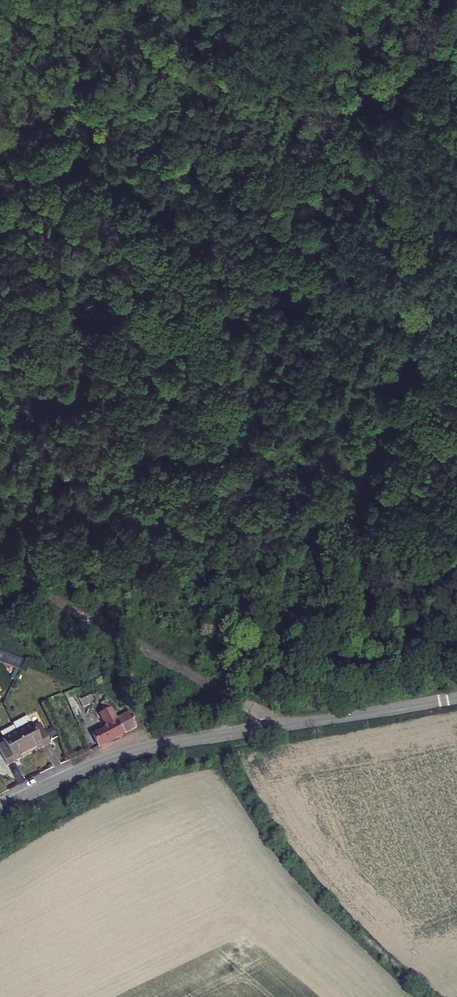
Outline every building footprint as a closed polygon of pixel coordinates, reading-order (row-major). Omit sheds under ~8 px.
[(125,734),(114,715),(108,705),(103,707),(105,712),(101,715),(108,728),(94,736),(100,747),(125,734)] [(80,711),(72,716),(75,722),(84,718),(80,711)] [(125,734),(138,727),(135,722),(136,722),(135,720),(136,719),(135,717),(134,718),(133,716),(132,717),(130,712),(121,717),(119,712),(114,715),(125,734)] [(34,728),(19,736),(30,757),(44,749),(45,750),(52,747),(42,728),(35,731),(34,728)] [(30,757),(19,736),(5,743),(6,746),(0,750),(10,768),(17,765),(16,763),(30,757)]
